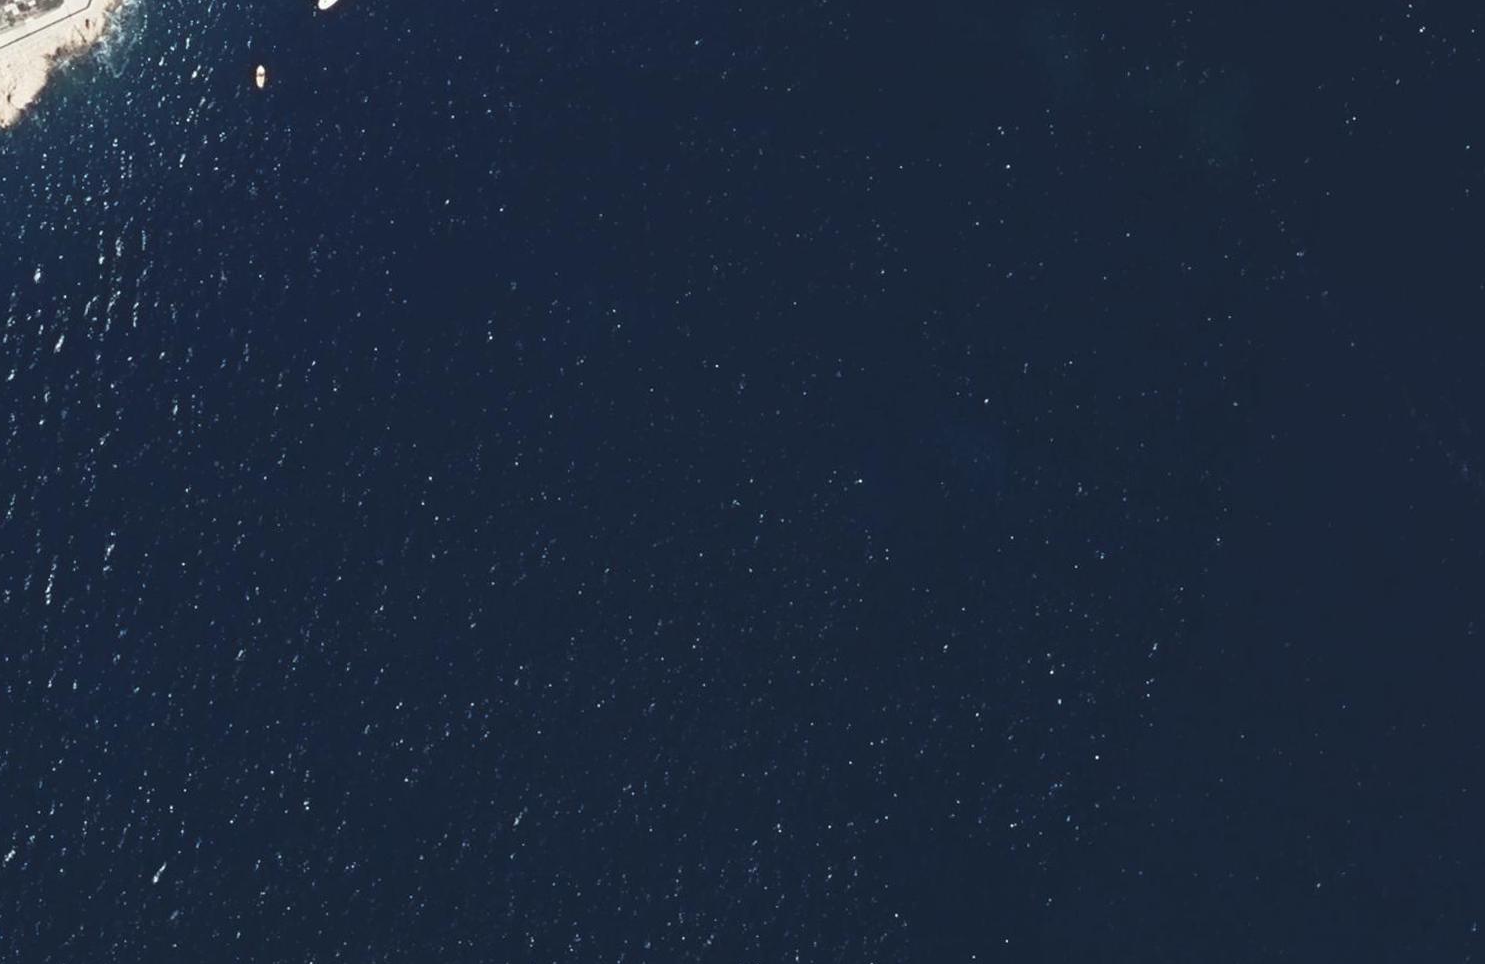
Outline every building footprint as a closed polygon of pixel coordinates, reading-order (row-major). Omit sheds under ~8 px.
[(87,8),(90,0),(0,0),(0,51),(87,8)]
